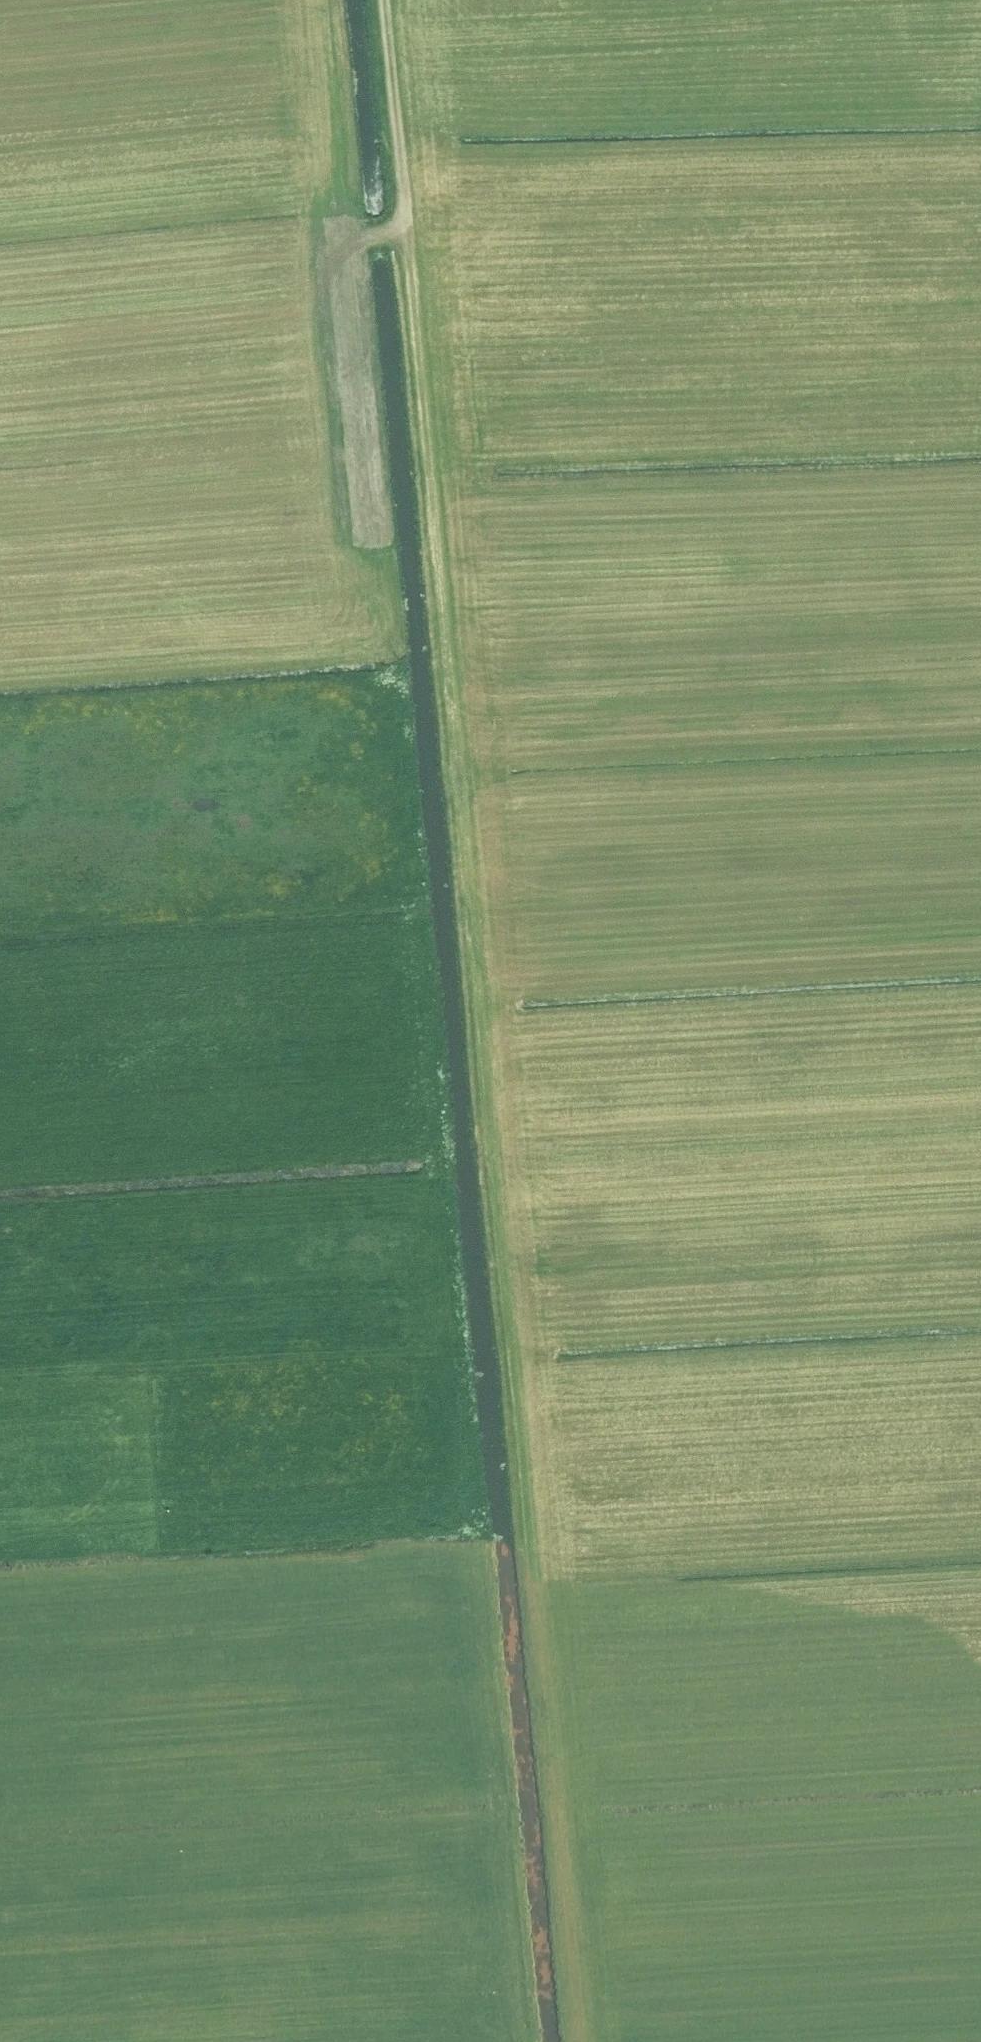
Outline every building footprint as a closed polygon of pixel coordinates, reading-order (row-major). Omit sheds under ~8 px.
[(381,253),(367,254),(368,268),(382,267),(381,253)]
